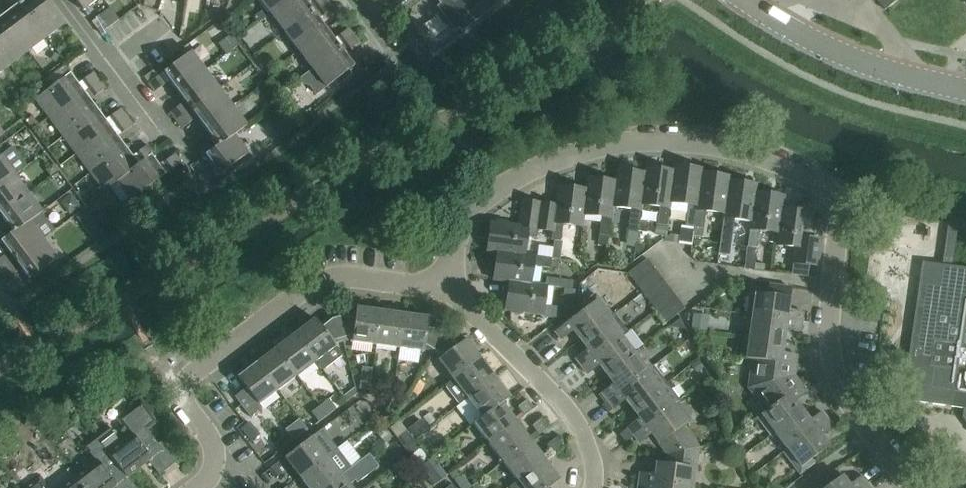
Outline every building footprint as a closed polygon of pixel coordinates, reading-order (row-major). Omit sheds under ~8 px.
[(82,10),(95,0),(75,0),(82,10)] [(271,13),(289,0),(261,0),(271,13)] [(271,13),(284,32),(312,11),(304,0),(289,0),(271,13)] [(327,0),(316,8),(322,16),(333,8),(327,0)] [(429,7),(424,10),(447,40),(460,31),(461,32),(503,0),(437,0),(437,1),(429,7)] [(885,10),(898,0),(877,0),(885,10)] [(108,4),(91,15),(101,31),(118,21),(108,4)] [(312,11),(284,32),(298,50),(326,29),(312,11)] [(343,44),(354,36),(348,28),(337,36),(343,44)] [(326,29),(298,50),(312,68),(339,47),(326,29)] [(354,36),(343,44),(349,52),(360,44),(354,36)] [(354,66),(339,47),(312,68),(326,87),(354,66)] [(0,51),(0,72),(10,64),(0,51)] [(177,91),(204,70),(190,51),(163,72),(177,91)] [(204,70),(177,91),(190,109),(218,88),(204,70)] [(49,117),(84,91),(70,72),(35,98),(49,117)] [(93,72),(82,80),(94,96),(105,88),(93,72)] [(164,82),(159,75),(148,83),(153,89),(164,82)] [(218,88),(190,109),(204,128),(232,107),(218,88)] [(84,91),(49,117),(62,136),(98,109),(84,91)] [(193,120),(180,104),(170,112),(182,128),(193,120)] [(246,125),(232,107),(204,128),(217,145),(233,135),(246,125)] [(98,109),(62,136),(76,154),(112,128),(98,109)] [(125,146),(112,128),(76,154),(90,173),(125,146)] [(213,148),(205,155),(219,174),(247,153),(233,135),(217,145),(213,148)] [(205,155),(213,148),(207,140),(197,148),(203,156),(205,155)] [(142,160),(151,154),(153,153),(147,145),(136,152),(142,160)] [(2,154),(0,155),(0,185),(17,173),(27,165),(12,146),(2,154)] [(138,163),(125,146),(90,173),(104,191),(117,181),(116,180),(138,163)] [(142,160),(138,163),(116,180),(117,181),(130,199),(166,173),(151,154),(142,160)] [(180,162),(174,154),(163,162),(170,170),(180,162)] [(673,165),(672,171),(673,171),(669,201),(670,201),(687,204),(684,226),(694,227),(701,173),(702,173),(702,169),(673,165)] [(645,167),(644,173),(640,203),(641,203),(659,206),(656,224),(666,225),(670,201),(669,201),(673,171),(672,171),(645,167)] [(209,169),(198,176),(205,185),(215,177),(209,169)] [(616,170),(615,181),(615,182),(612,205),(630,208),(627,231),(637,232),(641,203),(640,203),(644,173),(616,170)] [(17,173),(0,185),(0,214),(30,191),(17,173)] [(701,173),(694,227),(692,236),(702,237),(705,210),(723,213),(724,213),(728,181),(729,181),(729,177),(702,173),(701,173)] [(587,178),(585,190),(586,190),(583,214),(601,216),(597,244),(607,245),(612,205),(615,182),(615,181),(587,178)] [(724,213),(723,213),(719,244),(729,246),(732,218),(750,220),(751,220),(755,192),(756,192),(757,184),(729,181),(728,181),(724,213)] [(555,205),(540,203),(537,228),(537,229),(552,231),(551,239),(554,240),(560,241),(562,223),(582,226),(583,214),(586,190),(585,190),(558,186),(555,205)] [(30,191),(0,214),(13,232),(31,219),(44,210),(30,191)] [(750,220),(747,246),(744,268),(754,270),(759,230),(777,232),(778,232),(781,208),(782,208),(783,196),(756,192),(755,192),(751,220),(750,220)] [(537,228),(540,203),(522,201),(519,225),(506,223),(506,222),(497,221),(497,222),(491,221),(487,250),(497,252),(497,251),(523,255),(523,254),(552,258),(554,240),(551,239),(552,231),(537,229),(537,228)] [(778,232),(777,232),(775,244),(795,247),(792,262),(817,266),(820,240),(806,238),(807,227),(809,227),(810,218),(809,218),(809,212),(782,208),(781,208),(778,232)] [(31,219),(13,232),(9,235),(0,242),(14,260),(45,237),(31,219)] [(948,223),(942,264),(922,261),(906,370),(916,371),(912,401),(965,409),(965,334),(964,334),(965,318),(965,268),(951,266),(957,224),(948,223)] [(665,236),(665,235),(666,226),(656,224),(654,235),(665,236)] [(9,235),(3,226),(0,229),(0,241),(0,242),(9,235)] [(665,235),(665,236),(665,241),(664,241),(678,243),(679,235),(669,234),(669,235),(665,235)] [(59,256),(45,237),(14,260),(28,279),(59,256)] [(1,250),(0,250),(0,271),(2,274),(13,266),(1,250)] [(497,251),(497,252),(493,280),(509,282),(509,281),(530,284),(530,283),(532,265),(550,268),(552,258),(523,254),(523,255),(497,251)] [(654,268),(647,258),(628,273),(635,283),(654,268)] [(662,279),(654,268),(635,283),(643,293),(662,279)] [(662,279),(643,293),(650,303),(670,289),(662,279)] [(509,281),(509,282),(505,309),(511,310),(511,312),(520,313),(520,312),(540,314),(540,316),(559,318),(561,307),(543,305),(546,285),(530,283),(530,284),(509,281)] [(769,283),(768,290),(750,287),(747,315),(752,315),(801,321),(802,312),(788,310),(791,286),(769,283)] [(670,289),(650,303),(658,312),(677,298),(670,289)] [(608,319),(612,316),(595,294),(581,305),(584,309),(555,331),(561,339),(573,330),(580,339),(608,319)] [(685,308),(677,298),(658,312),(665,323),(685,308)] [(375,345),(380,310),(356,307),(355,314),(341,312),(335,313),(342,338),(352,339),(351,342),(375,345)] [(404,313),(380,310),(375,345),(399,348),(404,313)] [(314,318),(294,333),(316,361),(323,370),(343,355),(334,344),(342,338),(335,313),(330,314),(319,323),(314,318)] [(428,316),(404,313),(399,348),(424,351),(424,349),(433,350),(446,328),(442,326),(427,324),(428,316)] [(608,319),(580,339),(587,349),(575,358),(581,366),(621,336),(627,331),(615,314),(612,316),(608,319)] [(752,315),(749,336),(783,341),(785,329),(800,331),(801,321),(752,315)] [(446,328),(433,350),(434,350),(440,358),(437,360),(452,379),(481,358),(466,338),(460,343),(451,331),(446,328)] [(316,361),(294,333),(276,347),(297,376),(316,361)] [(749,336),(744,335),(741,358),(752,359),(752,358),(795,364),(797,355),(782,353),(783,341),(749,336)] [(621,336),(581,366),(587,374),(599,365),(606,374),(634,353),(621,336)] [(297,376),(276,347),(256,362),(278,390),(297,376)] [(638,350),(634,353),(606,374),(613,383),(601,393),(607,400),(651,368),(638,350)] [(481,358),(452,379),(467,398),(495,377),(481,358)] [(752,358),(752,359),(749,378),(754,395),(765,411),(766,411),(801,384),(794,374),(795,364),(752,358)] [(278,390),(256,362),(237,377),(245,388),(234,396),(250,417),(262,408),(259,405),(278,390)] [(654,366),(651,368),(607,400),(613,408),(625,399),(632,408),(666,383),(654,366)] [(467,398),(481,417),(502,402),(510,396),(495,377),(467,398)] [(371,383),(369,394),(380,396),(381,384),(371,383)] [(666,383),(632,408),(639,418),(627,427),(633,435),(673,405),(673,404),(677,401),(679,399),(666,383)] [(766,411),(765,411),(757,417),(771,435),(775,432),(774,432),(802,411),(795,401),(807,392),(801,384),(766,411)] [(129,435),(119,442),(106,425),(94,433),(108,451),(126,476),(127,476),(148,460),(159,475),(177,461),(161,441),(157,444),(147,430),(157,422),(151,414),(153,412),(142,397),(129,407),(131,409),(117,419),(129,435)] [(320,405),(327,414),(336,408),(328,399),(320,405)] [(534,408),(527,399),(517,406),(524,415),(534,408)] [(673,405),(633,435),(639,442),(651,433),(667,455),(696,448),(694,442),(682,426),(690,419),(677,401),(673,404),(673,405)] [(481,417),(473,423),(488,442),(516,421),(502,402),(481,417)] [(327,414),(320,405),(311,412),(318,421),(327,414)] [(809,420),(802,411),(774,432),(775,432),(787,449),(827,419),(821,411),(809,420)] [(532,425),(539,434),(548,427),(541,418),(532,425)] [(787,449),(783,452),(800,474),(814,463),(811,459),(828,446),(821,436),(833,427),(827,419),(787,449)] [(403,447),(413,439),(399,420),(389,428),(403,447)] [(531,440),(516,421),(488,442),(502,461),(531,440)] [(322,428),(312,436),(284,457),(299,477),(327,455),(337,448),(322,428)] [(72,478),(80,487),(111,487),(112,487),(113,487),(136,487),(127,476),(126,476),(108,451),(94,433),(78,445),(85,455),(89,452),(96,460),(72,478)] [(556,437),(546,444),(553,453),(563,446),(556,437)] [(427,458),(413,439),(403,447),(417,466),(427,458)] [(545,459),(531,440),(502,461),(517,481),(545,459)] [(667,455),(666,464),(656,462),(654,475),(640,472),(638,482),(681,487),(693,487),(697,453),(696,448),(667,455)] [(402,451),(390,458),(401,476),(413,469),(402,451)] [(327,455),(299,477),(308,487),(323,487),(342,474),(327,455)] [(517,481),(509,487),(510,487),(550,487),(549,487),(560,479),(545,459),(517,481)] [(278,462),(268,469),(275,478),(284,471),(278,462)] [(46,484),(50,481),(43,472),(24,487),(25,487),(49,487),(46,484)] [(323,487),(352,487),(342,474),(323,487)] [(454,481),(460,487),(469,487),(471,486),(462,475),(454,481)] [(866,483),(861,476),(849,485),(841,475),(824,487),(821,484),(815,487),(860,487),(866,483)] [(72,478),(59,487),(80,487),(72,478)]
